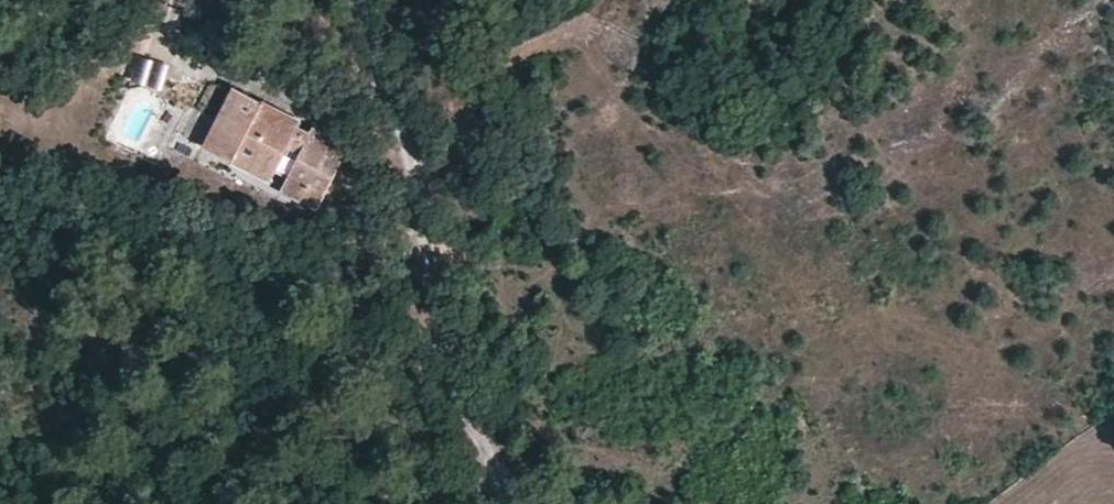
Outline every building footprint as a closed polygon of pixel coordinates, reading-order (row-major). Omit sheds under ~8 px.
[(159,89),(163,63),(147,61),(143,86),(159,89)] [(237,89),(207,149),(235,164),(240,155),(276,173),(289,148),(303,156),(288,186),(307,195),(333,144),(263,109),(265,103),(237,89)]
